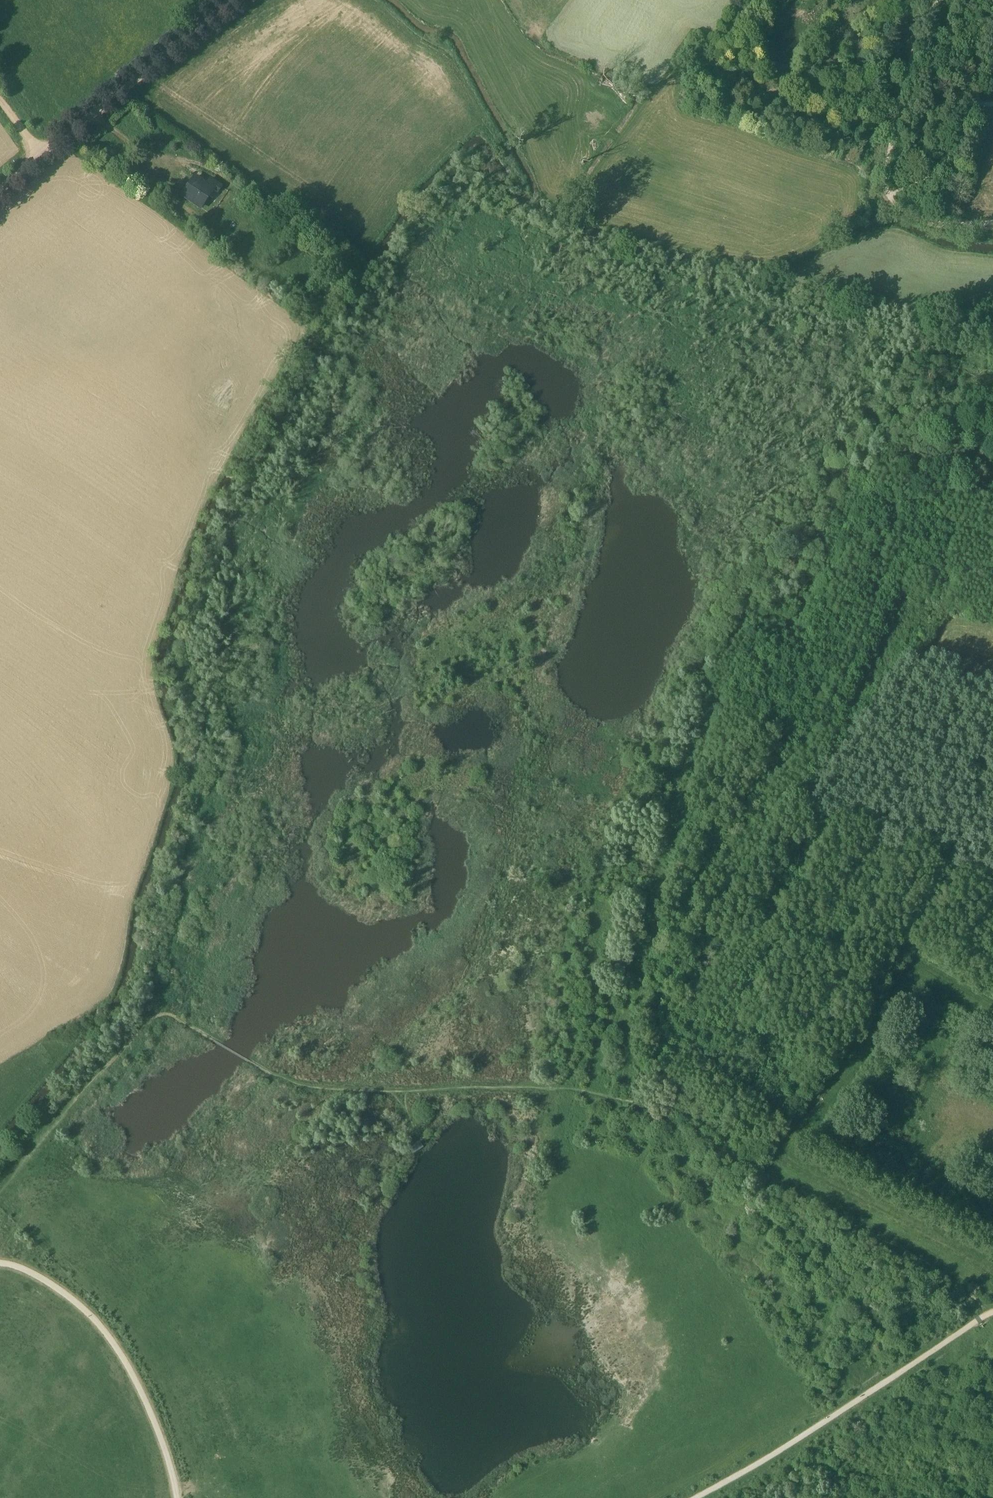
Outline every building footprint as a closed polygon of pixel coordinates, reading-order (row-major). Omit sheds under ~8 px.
[(195,175),(180,197),(201,212),(214,192),(218,195),(223,187),(210,178),(206,183),(195,175)] [(419,1142),(409,1148),(412,1154),(423,1147),(419,1142)]
